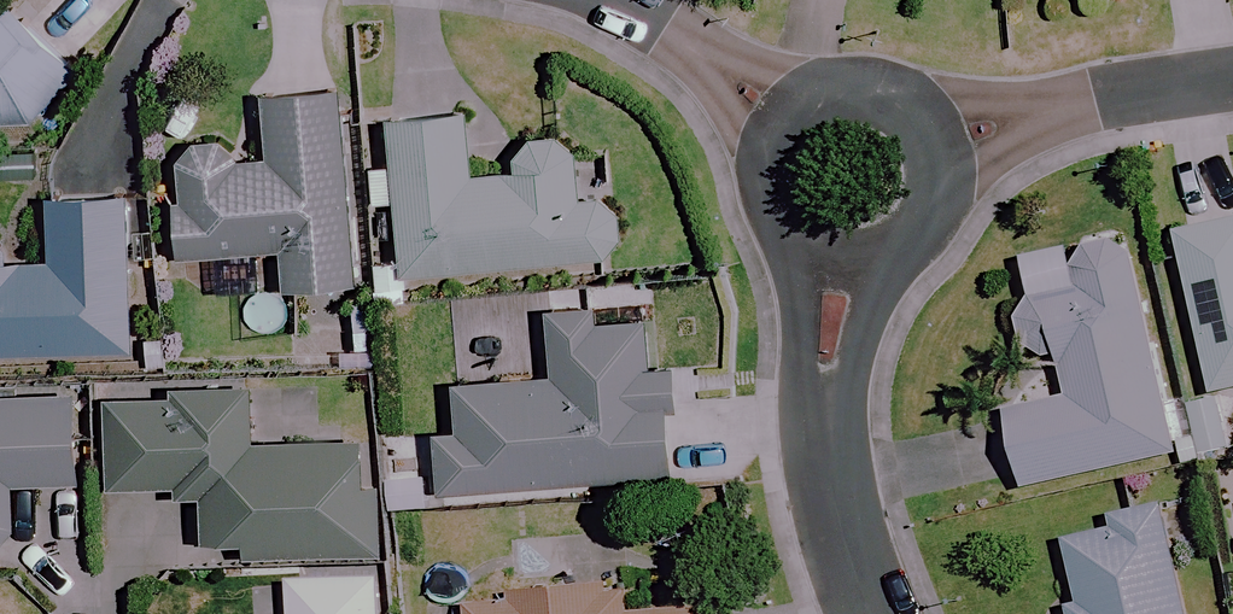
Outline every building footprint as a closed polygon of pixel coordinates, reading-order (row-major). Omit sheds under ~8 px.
[(26,123),(70,72),(0,14),(0,124),(26,123)] [(345,284),(330,91),(251,98),(255,144),(161,152),(169,259),(271,251),(274,290),(345,284)] [(460,178),(453,106),(381,112),(397,278),(608,258),(602,194),(570,197),(565,142),(512,147),(514,173),(460,178)] [(122,355),(120,196),(61,196),(61,264),(0,265),(0,356),(122,355)] [(1183,223),(1219,378),(1232,374),(1232,211),(1183,223)] [(1137,229),(1033,253),(1040,285),(1025,308),(1030,332),(1053,347),(1066,344),(1075,384),(1013,398),(1031,477),(1186,442),(1137,229)] [(629,367),(627,309),(539,312),(542,379),(449,384),(451,431),(427,432),(430,497),(494,494),(494,486),(665,478),(660,365),(629,367)] [(242,440),(244,388),(173,386),(172,400),(105,398),(103,490),(192,492),(191,544),(237,545),(237,554),(375,558),(378,444),(242,440)] [(71,396),(0,397),(0,539),(6,538),(5,484),(72,483),(71,396)] [(1061,613),(1179,613),(1154,507),(1118,515),(1121,527),(1056,541),(1070,600),(1059,602),(1061,613)] [(383,578),(287,579),(288,613),(383,613),(383,578)] [(625,583),(470,596),(472,613),(699,613),(698,604),(627,610),(625,583)]
